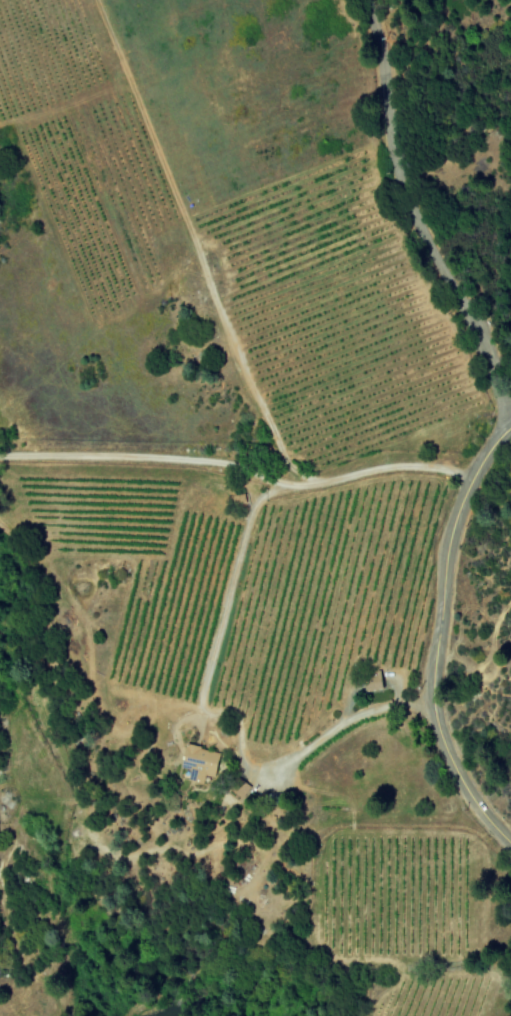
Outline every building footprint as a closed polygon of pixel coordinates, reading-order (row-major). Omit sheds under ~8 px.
[(364,691),(380,689),(378,673),(362,675),(364,691)] [(218,755),(184,747),(177,779),(201,785),(204,776),(212,778),(218,755)]
